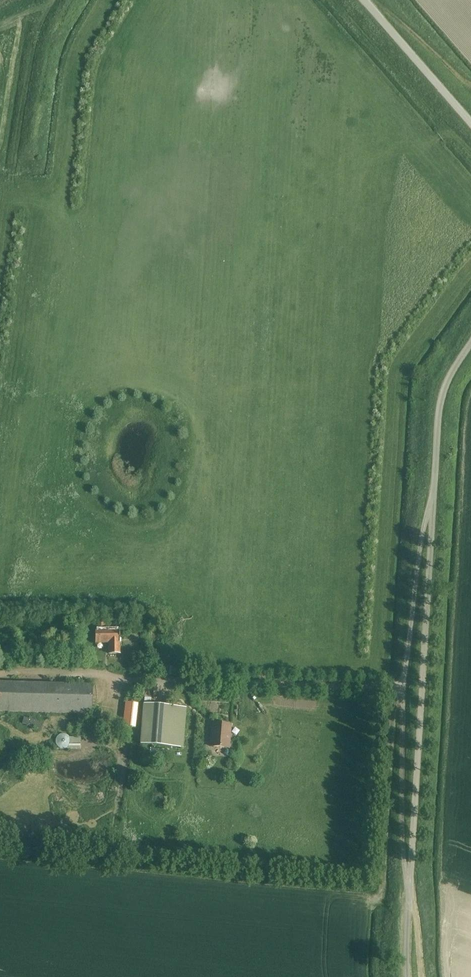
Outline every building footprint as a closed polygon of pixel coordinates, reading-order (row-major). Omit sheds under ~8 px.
[(118,629),(106,630),(105,621),(97,622),(98,630),(93,631),(95,644),(105,643),(107,655),(120,654),(118,629)] [(92,714),(92,685),(0,684),(0,712),(92,714)] [(124,727),(135,729),(139,699),(128,698),(124,727)] [(140,745),(182,749),(185,708),(143,705),(140,745)] [(76,725),(76,737),(85,737),(84,724),(76,725)] [(211,746),(228,748),(230,725),(213,724),(211,746)] [(53,739),(53,750),(79,750),(79,739),(53,739)]
